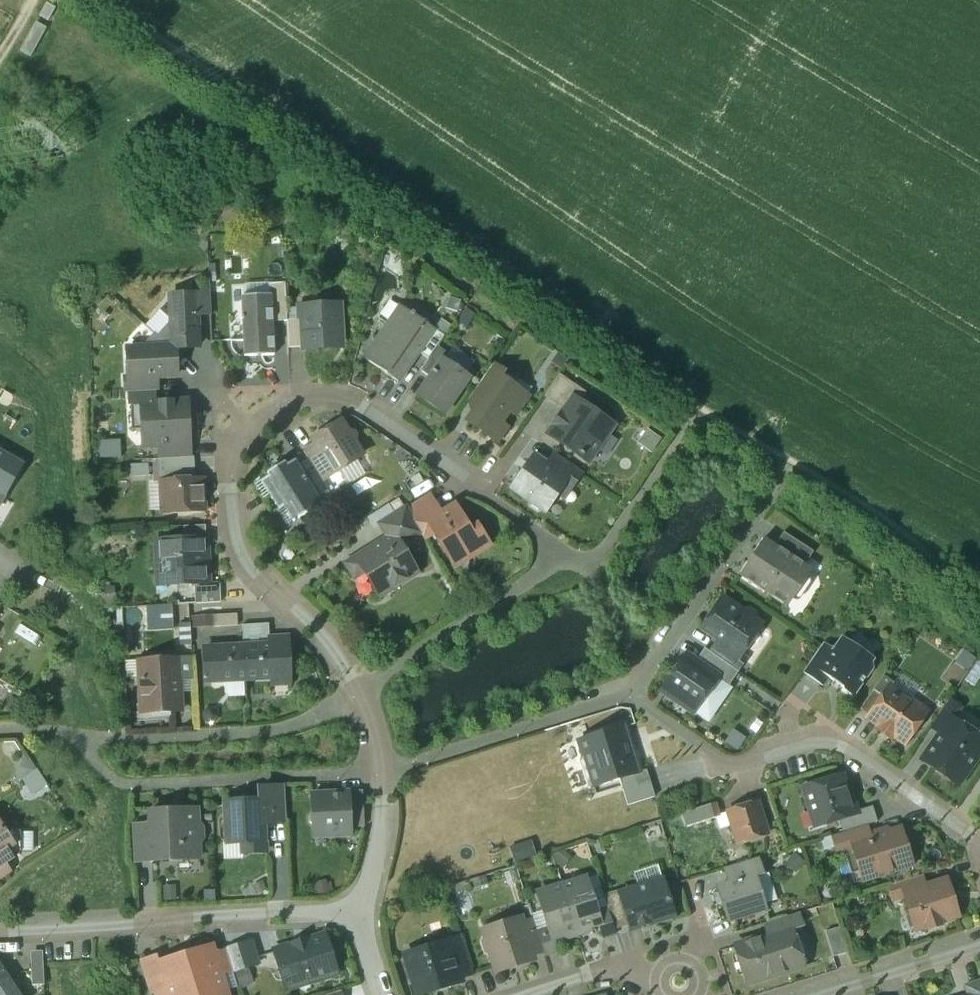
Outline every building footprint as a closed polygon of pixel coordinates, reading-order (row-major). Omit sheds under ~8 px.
[(209,283),(193,284),(193,296),(195,296),(196,316),(211,315),(209,283)] [(284,283),(268,284),(269,296),(270,295),(272,322),(286,321),(284,283)] [(269,296),(241,297),(242,318),(241,318),(241,320),(242,320),(244,357),(274,355),(272,322),(270,295),(269,296)] [(193,296),(170,297),(171,321),(157,337),(169,348),(174,348),(175,349),(198,348),(196,316),(195,296),(193,296)] [(326,306),(321,302),(315,302),(311,307),(311,308),(298,308),(298,320),(303,320),(304,347),(304,348),(340,346),(338,306),(326,307),(326,306)] [(434,330),(413,315),(414,314),(411,312),(411,314),(401,307),(364,360),(397,382),(417,353),(434,330)] [(298,320),(287,320),(288,348),(304,347),(303,320),(298,320)] [(434,330),(417,353),(427,360),(436,347),(443,336),(434,330)] [(154,334),(141,349),(127,349),(129,377),(129,378),(157,377),(176,376),(175,349),(174,348),(169,348),(157,337),(154,334)] [(427,360),(420,371),(429,378),(442,360),(443,360),(447,355),(436,347),(427,360)] [(429,378),(417,396),(443,414),(468,378),(443,360),(442,360),(429,378)] [(492,365),(471,395),(481,402),(497,379),(498,380),(503,373),(492,365)] [(585,393),(558,374),(543,397),(564,411),(573,399),(579,403),(585,393)] [(157,377),(129,378),(129,377),(125,377),(126,393),(129,393),(153,392),(158,391),(157,377)] [(498,380),(497,379),(481,402),(469,419),(497,439),(506,425),(501,422),(508,412),(513,415),(525,398),(498,380)] [(153,392),(129,393),(130,407),(141,407),(154,406),(154,404),(153,392)] [(564,411),(548,435),(586,462),(611,426),(579,403),(573,399),(564,411)] [(187,402),(154,404),(154,406),(141,407),(143,446),(159,445),(188,444),(189,444),(187,402)] [(340,422),(313,439),(315,443),(334,473),(361,456),(352,443),(353,439),(350,435),(347,434),(340,422)] [(334,473),(315,443),(303,452),(308,460),(321,481),(322,481),(334,473)] [(188,444),(159,445),(159,459),(188,458),(188,444)] [(22,466),(0,453),(0,502),(22,466)] [(582,473),(552,453),(544,465),(566,480),(565,482),(573,487),(582,473)] [(544,465),(533,457),(512,488),(530,500),(530,506),(537,511),(542,509),(545,511),(565,482),(566,480),(544,465)] [(159,459),(157,460),(159,483),(160,483),(160,482),(195,480),(193,458),(188,458),(159,459)] [(321,481),(308,460),(298,467),(317,497),(328,490),(322,481),(321,481)] [(294,461),(286,466),(283,463),(267,473),(269,476),(261,482),(278,510),(289,504),(298,519),(321,504),(298,467),(294,461)] [(195,480),(160,482),(160,483),(162,513),(204,511),(202,480),(195,480)] [(428,494),(404,509),(421,534),(423,539),(434,532),(428,523),(441,515),(428,494)] [(454,506),(441,515),(428,523),(434,532),(450,559),(461,553),(472,555),(488,545),(476,527),(470,531),(454,506)] [(404,509),(379,525),(388,538),(402,530),(409,542),(421,534),(404,509)] [(205,526),(183,527),(184,539),(205,538),(205,526)] [(388,538),(346,564),(354,577),(363,571),(374,589),(389,580),(393,587),(416,572),(401,548),(410,542),(409,542),(402,530),(388,538)] [(813,552),(783,532),(774,546),(804,565),(813,552)] [(184,539),(156,540),(158,578),(172,577),(172,580),(177,585),(194,584),(208,584),(208,583),(205,538),(184,539)] [(774,546),(763,539),(739,576),(783,605),(807,568),(774,546)] [(208,584),(194,584),(195,604),(220,602),(220,583),(208,583),(208,584)] [(740,612),(721,599),(710,615),(712,616),(703,630),(717,640),(740,656),(741,654),(748,643),(747,638),(757,624),(754,622),(753,614),(748,611),(740,612)] [(180,626),(179,603),(154,604),(155,627),(180,626)] [(236,614),(213,615),(213,627),(237,626),(236,614)] [(268,624),(242,626),(243,647),(272,645),(269,642),(268,624)] [(832,649),(818,671),(828,678),(842,688),(843,691),(852,698),(872,670),(871,664),(873,660),(841,637),(832,649)] [(740,656),(717,640),(708,652),(733,669),(737,672),(747,658),(741,654),(740,656)] [(823,643),(802,673),(822,686),(828,678),(818,671),(832,649),(823,643)] [(272,645),(243,647),(244,679),(245,679),(288,677),(286,645),(272,645)] [(243,647),(204,649),(205,681),(244,679),(243,647)] [(708,652),(704,649),(695,662),(715,677),(714,678),(723,684),(733,669),(708,652)] [(190,657),(177,658),(179,681),(192,680),(190,657)] [(695,662),(686,657),(662,692),(691,712),(695,706),(703,705),(708,697),(706,689),(714,678),(715,677),(695,662)] [(177,658),(143,660),(144,678),(140,678),(142,714),(180,712),(179,681),(177,658)] [(882,676),(872,691),(882,698),(888,688),(889,689),(893,683),(882,676)] [(882,698),(868,718),(879,726),(877,729),(890,738),(892,735),(904,743),(926,711),(910,700),(909,703),(889,689),(888,688),(882,698)] [(962,709),(949,699),(930,726),(940,733),(950,719),(954,721),(962,709)] [(950,719),(940,733),(921,760),(957,785),(979,753),(979,740),(954,721),(950,719)] [(577,741),(592,787),(620,778),(640,772),(626,726),(577,741)] [(640,772),(620,778),(629,806),(655,798),(646,770),(640,772)] [(841,777),(803,789),(815,826),(838,819),(856,813),(856,812),(851,796),(847,797),(841,777)] [(284,787),(260,788),(261,801),(262,801),(264,823),(286,822),(284,787)] [(347,793),(311,795),(312,813),(308,817),(309,823),(313,827),(313,831),(327,830),(328,836),(349,835),(348,800),(347,793)] [(360,800),(348,800),(349,827),(361,826),(360,800)] [(261,801),(224,803),(226,844),(241,843),(242,853),(265,852),(264,823),(262,801),(261,801)] [(755,803),(728,812),(732,825),(730,826),(734,839),(736,838),(738,843),(765,835),(755,803)] [(713,804),(682,814),(687,827),(717,817),(713,804)] [(856,813),(838,819),(842,833),(865,826),(877,822),(872,807),(856,812),(856,813)] [(196,809),(149,812),(150,825),(151,851),(152,851),(153,861),(199,859),(198,842),(201,839),(200,828),(197,825),(196,809)] [(150,825),(132,826),(134,862),(153,861),(152,851),(151,851),(150,825)] [(842,833),(831,836),(836,851),(852,846),(851,845),(869,839),(865,826),(842,833)] [(3,864),(20,853),(20,831),(3,831),(0,827),(0,866),(3,864)] [(869,839),(851,845),(852,846),(863,880),(875,877),(876,878),(888,875),(887,873),(905,867),(907,868),(910,868),(913,866),(914,864),(915,861),(914,858),(912,856),(910,854),(907,854),(899,830),(869,839)] [(758,859),(724,869),(728,885),(754,877),(754,878),(763,875),(758,859)] [(0,866),(0,880),(10,874),(3,864),(0,866)] [(920,876),(890,886),(894,899),(905,896),(905,894),(924,888),(920,876)] [(728,885),(717,888),(723,907),(726,906),(730,920),(764,910),(754,878),(754,877),(728,885)] [(585,879),(561,886),(575,932),(598,925),(599,924),(595,910),(585,879)] [(619,894),(619,895),(629,926),(630,930),(673,917),(662,881),(619,894)] [(924,888),(905,894),(905,896),(911,915),(918,912),(923,928),(925,927),(926,930),(940,925),(939,923),(955,918),(944,881),(924,888)] [(561,886),(537,893),(548,928),(551,939),(553,939),(575,932),(561,886)] [(618,891),(603,895),(606,906),(614,930),(629,926),(619,895),(619,894),(618,891)] [(606,906),(595,910),(599,924),(598,925),(602,939),(615,935),(614,930),(606,906)] [(797,914),(765,924),(769,935),(789,929),(790,931),(801,927),(797,914)] [(532,918),(521,922),(531,956),(543,953),(536,931),(532,918)] [(519,919),(499,926),(496,935),(485,938),(485,940),(483,943),(486,952),(489,953),(495,970),(518,963),(519,965),(533,960),(521,922),(519,919)] [(551,939),(548,928),(536,931),(543,953),(544,957),(557,953),(553,939),(551,939)] [(840,928),(824,933),(832,958),(848,953),(840,928)] [(769,935),(734,946),(746,985),(802,968),(790,931),(789,929),(769,935)] [(324,936),(307,941),(306,939),(291,944),(292,946),(274,952),(284,984),(296,980),(300,972),(316,980),(336,974),(324,936)] [(250,942),(225,950),(232,973),(257,965),(250,942)] [(420,950),(422,957),(406,962),(417,994),(420,994),(460,983),(460,980),(449,946),(448,942),(420,950)] [(462,942),(449,946),(460,980),(473,976),(462,942)] [(185,955),(197,994),(226,994),(221,976),(214,953),(212,947),(185,955)] [(225,950),(214,953),(221,976),(232,973),(225,950)] [(42,952),(30,952),(32,986),(44,986),(42,952)] [(157,955),(141,960),(151,994),(155,994),(166,990),(158,963),(159,963),(157,955)] [(158,963),(166,990),(155,994),(197,994),(185,955),(159,963),(158,963)] [(0,965),(0,994),(20,994),(0,965)] [(964,987),(967,994),(979,994),(979,983),(964,987)]
